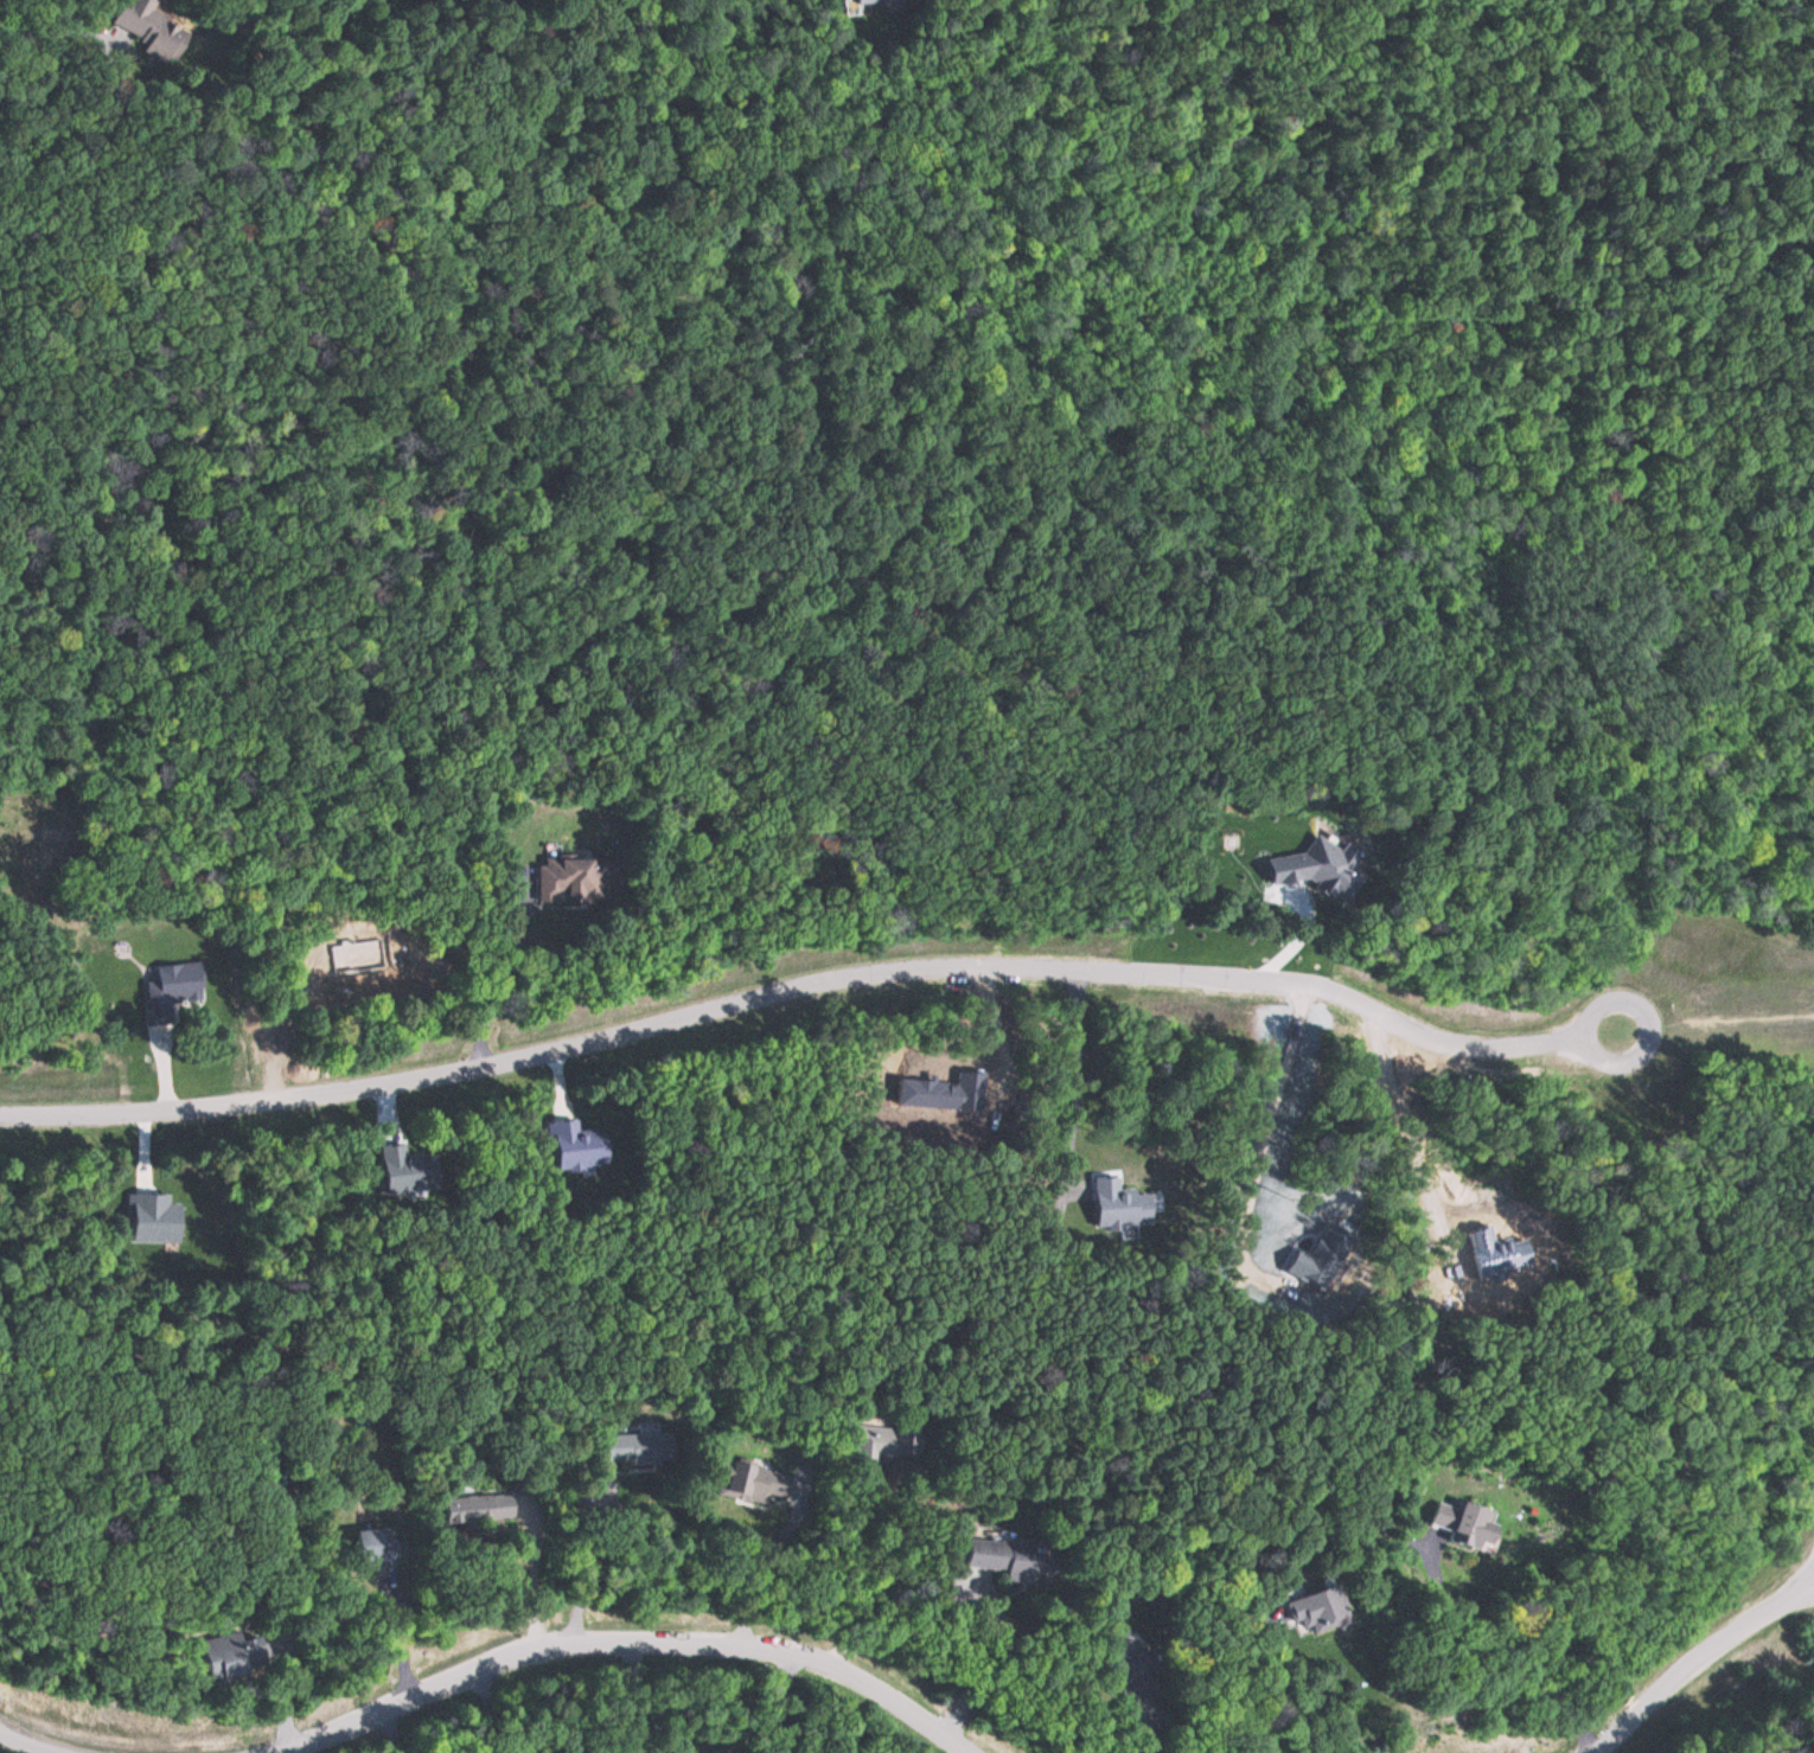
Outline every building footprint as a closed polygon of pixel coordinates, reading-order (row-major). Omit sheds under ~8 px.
[(142,40),(138,51),(169,66),(186,32),(162,20),(169,7),(155,0),(126,0),(126,1),(124,0),(120,0),(109,24),(142,40)] [(604,859),(536,859),(536,901),(604,901),(604,859)] [(1073,1157),(1080,1234),(1171,1230),(1162,1153),(1073,1157)] [(841,1446),(855,1447),(854,1457),(889,1460),(891,1428),(843,1425),(841,1446)] [(669,1463),(669,1435),(596,1435),(596,1463),(669,1463)] [(767,1495),(784,1499),(790,1474),(719,1458),(711,1493),(765,1505),(767,1495)] [(444,1524),(511,1521),(510,1494),(442,1498),(444,1524)] [(1447,1542),(1478,1551),(1479,1545),(1490,1548),(1498,1523),(1483,1519),(1486,1511),(1460,1503),(1458,1510),(1436,1503),(1429,1525),(1451,1531),(1447,1542)] [(391,1529),(355,1532),(357,1562),(393,1560),(391,1529)] [(967,1538),(965,1567),(1006,1571),(1005,1581),(1031,1583),(1034,1544),(967,1538)] [(1283,1603),(1291,1629),(1307,1624),(1310,1635),(1345,1624),(1335,1587),(1283,1603)] [(199,1641),(210,1685),(266,1672),(258,1638),(240,1642),(238,1632),(199,1641)]
